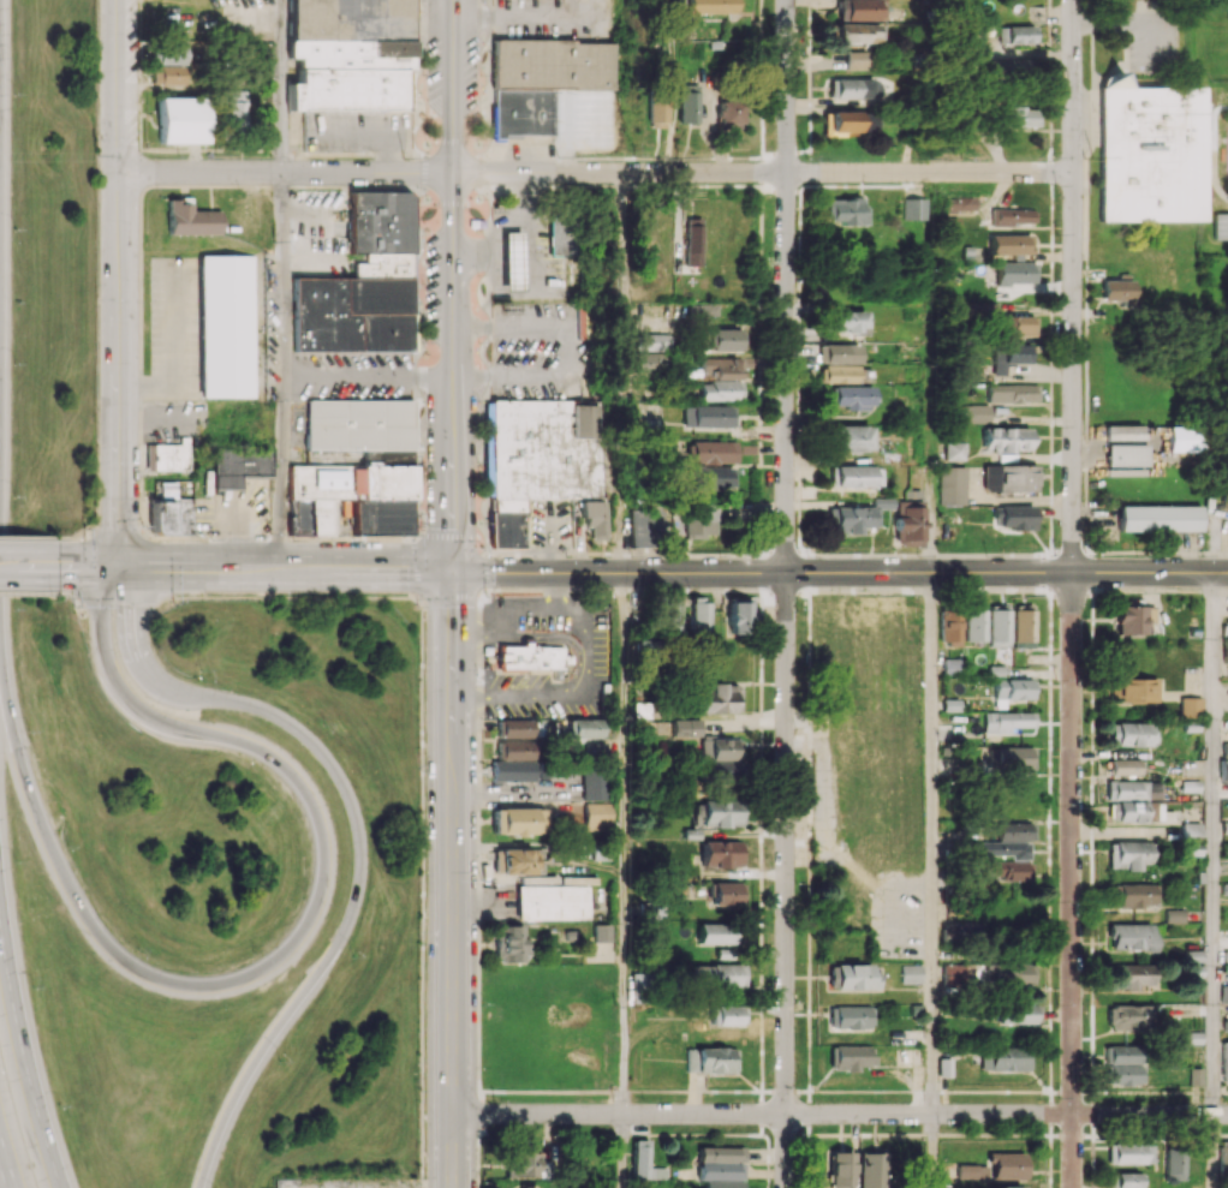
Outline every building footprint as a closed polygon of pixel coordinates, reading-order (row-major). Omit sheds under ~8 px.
[(405,111),(406,69),(411,69),(411,0),(289,0),(288,58),(299,58),(299,83),(289,83),(289,109),(405,111)] [(730,13),(731,0),(684,0),(684,12),(730,13)] [(836,20),(878,19),(878,0),(836,0),(836,20)] [(876,43),(876,24),(833,24),(833,42),(876,43)] [(999,43),(1035,43),(1035,25),(999,26),(999,43)] [(556,90),(615,90),(615,41),(493,40),(493,136),(555,136),(556,90)] [(152,64),(186,65),(186,45),(152,44),(152,64)] [(842,69),(863,69),(863,51),(842,51),(842,69)] [(992,60),(992,79),(1036,77),(1035,58),(992,60)] [(153,66),(154,84),(187,83),(187,66),(153,66)] [(1099,88),(1098,222),(1198,223),(1198,88),(1128,88),(1115,74),(1099,88)] [(828,98),(878,97),(878,83),(869,83),(868,77),(828,78),(828,98)] [(693,123),(693,85),(675,84),(674,123),(693,123)] [(228,129),(247,130),(248,91),(229,90),(228,129)] [(158,143),(206,143),(206,98),(159,97),(158,143)] [(644,99),(644,122),(663,122),(663,99),(644,99)] [(713,100),(713,127),(737,127),(737,100),(713,100)] [(1037,127),(1038,111),(1001,109),(1001,125),(1037,127)] [(822,134),(873,133),(872,111),(822,113),(822,134)] [(291,351),(411,352),(411,192),(349,192),(349,253),(366,253),(365,263),(355,263),(355,278),(291,277),(291,351)] [(945,211),(975,211),(976,197),(945,197),(945,211)] [(220,235),(220,211),(191,210),(191,198),(167,198),(167,234),(220,235)] [(840,226),(867,225),(866,198),(825,199),(826,221),(840,221),(840,226)] [(924,198),(902,199),(903,219),(924,219),(924,198)] [(991,226),(1012,226),(1013,222),(1034,223),(1035,209),(991,208),(991,226)] [(1211,240),(1227,239),(1227,213),(1211,213),(1211,240)] [(552,215),(552,256),(585,256),(585,215),(552,215)] [(700,218),(685,218),(685,265),(700,265),(700,218)] [(502,232),(502,291),(523,291),(523,232),(502,232)] [(990,254),(1031,254),(1030,235),(990,235),(990,254)] [(200,397),(253,397),(255,256),(202,255),(200,397)] [(1036,284),(1036,262),(997,262),(997,283),(1036,284)] [(1132,280),(1102,280),(1102,300),(1123,300),(1123,304),(1132,304),(1132,280)] [(995,315),(995,302),(958,302),(958,319),(995,319),(995,337),(1034,338),(1034,316),(995,315)] [(867,311),(829,312),(829,333),(867,333),(867,311)] [(741,351),(742,330),(710,329),(710,351),(741,351)] [(668,333),(632,335),(632,351),(668,350),(668,333)] [(859,363),(859,345),(819,344),(819,363),(859,363)] [(1005,363),(1031,362),(1031,344),(993,345),(993,375),(1005,374),(1005,363)] [(635,372),(657,371),(656,353),(634,353),(635,372)] [(702,379),(742,378),(741,357),(702,358),(702,379)] [(863,366),(824,365),(824,382),(863,383),(863,366)] [(741,401),(741,381),(700,381),(700,400),(741,401)] [(988,402),(1037,402),(1038,385),(989,384),(988,402)] [(872,386),(830,386),(831,405),(844,405),(844,409),(872,409),(872,386)] [(305,450),(412,450),(412,400),(305,400),(305,450)] [(488,548),(527,548),(526,498),(605,497),(604,405),(573,405),(573,400),(487,400),(488,548)] [(965,422),(990,423),(991,405),(965,404),(965,422)] [(733,427),(733,405),(684,405),(683,426),(733,427)] [(832,451),(868,452),(868,425),(832,425),(832,451)] [(1105,440),(1142,440),(1142,425),(1105,425),(1105,440)] [(1167,451),(1197,452),(1198,427),(1168,426),(1167,451)] [(1029,451),(1029,428),(984,427),(983,450),(1029,451)] [(146,444),(146,471),(189,469),(188,437),(180,437),(180,443),(146,444)] [(735,463),(735,441),(689,441),(689,463),(735,463)] [(945,460),(965,460),(965,442),(946,442),(945,460)] [(1106,466),(1147,466),(1147,445),(1106,444),(1106,466)] [(211,487),(238,487),(238,477),(272,478),(272,450),(211,450),(211,487)] [(411,451),(363,451),(363,466),(288,466),(288,498),(310,497),(310,536),(337,535),(337,499),(354,499),(354,534),(411,534),(411,451)] [(984,466),(985,492),(1036,491),(1036,465),(984,466)] [(830,485),(883,487),(883,467),(831,466),(830,485)] [(732,468),(692,467),(691,488),(732,489),(732,468)] [(966,467),(942,467),(941,505),(966,505),(966,467)] [(192,534),(191,498),(174,498),(174,482),(159,482),(159,501),(150,502),(151,535),(192,534)] [(872,507),(827,507),(827,528),(845,528),(845,534),(859,534),(859,527),(877,527),(877,509),(892,509),(892,497),(872,498),(872,507)] [(309,536),(308,499),(289,499),(290,536),(309,536)] [(582,501),(582,526),(591,526),(591,540),(609,540),(608,501),(582,501)] [(722,536),(721,503),(684,504),(685,537),(722,536)] [(922,504),(896,504),(896,544),(921,544),(922,504)] [(1201,530),(1200,505),(1118,506),(1118,531),(1201,530)] [(1033,506),(995,507),(996,530),(1033,529),(1033,506)] [(746,634),(746,598),(726,598),(727,634),(746,634)] [(708,599),(690,599),(689,633),(708,633),(708,599)] [(679,602),(659,603),(660,633),(679,632),(679,602)] [(964,641),(984,641),(984,606),(964,606),(964,641)] [(988,606),(988,646),(1008,646),(1009,606),(988,606)] [(1146,634),(1146,621),(1155,621),(1155,606),(1116,606),(1117,634),(1146,634)] [(960,609),(940,608),(939,644),(959,644),(960,609)] [(1013,647),(1033,647),(1033,610),(1013,610),(1013,647)] [(495,645),(495,671),(566,671),(566,645),(495,645)] [(961,659),(943,659),(943,676),(961,676),(961,659)] [(1006,676),(1006,665),(989,666),(989,677),(1006,676)] [(1157,703),(1157,679),(1111,678),(1110,702),(1157,703)] [(1033,699),(1033,679),(994,679),(994,708),(1005,708),(1005,699),(1033,699)] [(738,713),(739,685),(707,684),(707,691),(698,691),(697,712),(738,713)] [(1201,717),(1202,698),(1181,697),(1180,716),(1201,717)] [(647,703),(631,703),(631,718),(648,717),(647,703)] [(1034,727),(1034,712),(983,713),(983,733),(1009,732),(1009,727),(1034,727)] [(568,718),(567,738),(603,738),(603,719),(568,718)] [(533,720),(499,719),(498,759),(532,760),(533,720)] [(671,737),(699,736),(699,719),(670,719),(671,737)] [(1111,722),(1110,745),(1154,746),(1154,723),(1111,722)] [(699,738),(698,759),(738,760),(738,738),(699,738)] [(1033,747),(988,748),(988,772),(1033,771),(1033,747)] [(1110,775),(1141,775),(1141,759),(1110,759),(1110,775)] [(492,780),(534,782),(535,761),(492,760),(492,780)] [(1220,760),(1219,780),(1227,780),(1227,760),(1220,760)] [(583,800),(608,801),(609,768),(583,768),(583,800)] [(1111,799),(1159,799),(1160,781),(1111,781),(1111,799)] [(695,801),(695,826),(743,827),(744,801),(695,801)] [(1161,801),(1116,802),(1116,822),(1173,821),(1173,811),(1161,811),(1161,801)] [(612,802),(585,803),(585,830),(613,829),(612,802)] [(493,809),(493,835),(545,834),(545,808),(493,809)] [(1027,857),(1027,840),(1032,840),(1031,822),(997,823),(997,841),(978,842),(978,857),(1027,857)] [(1200,841),(1200,823),(1182,823),(1182,841),(1200,841)] [(702,867),(743,868),(743,842),(702,841),(702,867)] [(1109,870),(1139,869),(1139,863),(1154,863),(1153,841),(1108,842),(1109,870)] [(543,848),(495,850),(495,874),(544,873),(543,848)] [(1030,881),(1030,861),(985,861),(985,876),(1000,876),(999,881),(1030,881)] [(517,919),(591,919),(592,877),(559,877),(518,876),(517,919)] [(743,905),(744,883),(712,882),(712,904),(743,905)] [(1113,908),(1143,908),(1143,903),(1157,903),(1157,884),(1114,884),(1113,908)] [(1184,910),(1165,910),(1165,922),(1184,922),(1184,910)] [(942,941),(981,939),(981,922),(941,923),(942,941)] [(698,944),(735,944),(735,923),(699,923),(698,944)] [(613,925),(595,924),(594,941),(612,941),(613,925)] [(1154,924),(1110,924),(1110,949),(1154,950),(1154,924)] [(524,926),(495,925),(495,962),(527,963),(528,936),(524,936),(524,926)] [(745,986),(745,965),(686,964),(685,986),(745,986)] [(828,964),(828,988),(873,989),(874,965),(828,964)] [(941,982),(964,983),(964,964),(941,964),(941,982)] [(1031,983),(1031,964),(1002,964),(1001,983),(1031,983)] [(1152,964),(1113,964),(1112,991),(1138,991),(1138,984),(1152,985),(1152,964)] [(900,965),(900,983),(921,982),(920,965),(900,965)] [(1227,1004),(1227,985),(1220,985),(1220,1004),(1227,1004)] [(998,1003),(998,1023),(1036,1024),(1037,1004),(998,1003)] [(711,1025),(745,1026),(746,1005),(711,1004),(711,1025)] [(872,1005),(829,1006),(829,1028),(872,1028),(872,1005)] [(1108,1005),(1108,1030),(1152,1030),(1152,1006),(1108,1005)] [(858,1071),(858,1065),(873,1065),(873,1046),(829,1045),(829,1070),(858,1071)] [(1104,1084),(1140,1085),(1141,1046),(1104,1045),(1104,1084)] [(686,1072),(735,1073),(735,1048),(686,1047),(686,1072)] [(1028,1048),(981,1047),(980,1069),(1027,1071),(1028,1048)] [(1189,1084),(1201,1085),(1202,1067),(1189,1067),(1189,1084)] [(633,1179),(666,1179),(666,1167),(649,1167),(649,1140),(633,1140),(633,1179)] [(1108,1144),(1107,1163),(1151,1164),(1151,1145),(1108,1144)] [(743,1147),(697,1147),(697,1180),(743,1180),(743,1147)] [(507,1177),(542,1177),(541,1152),(507,1153),(507,1177)] [(828,1152),(827,1187),(852,1187),(853,1152),(828,1152)] [(887,1153),(859,1153),(859,1187),(886,1187),(887,1153)] [(1023,1153),(986,1153),(986,1164),(956,1164),(956,1179),(989,1179),(1023,1179),(1023,1153)] [(1182,1180),(1183,1153),(1164,1153),(1164,1180),(1182,1180)] [(1142,1173),(1114,1173),(1113,1187),(1141,1187),(1142,1173)]
